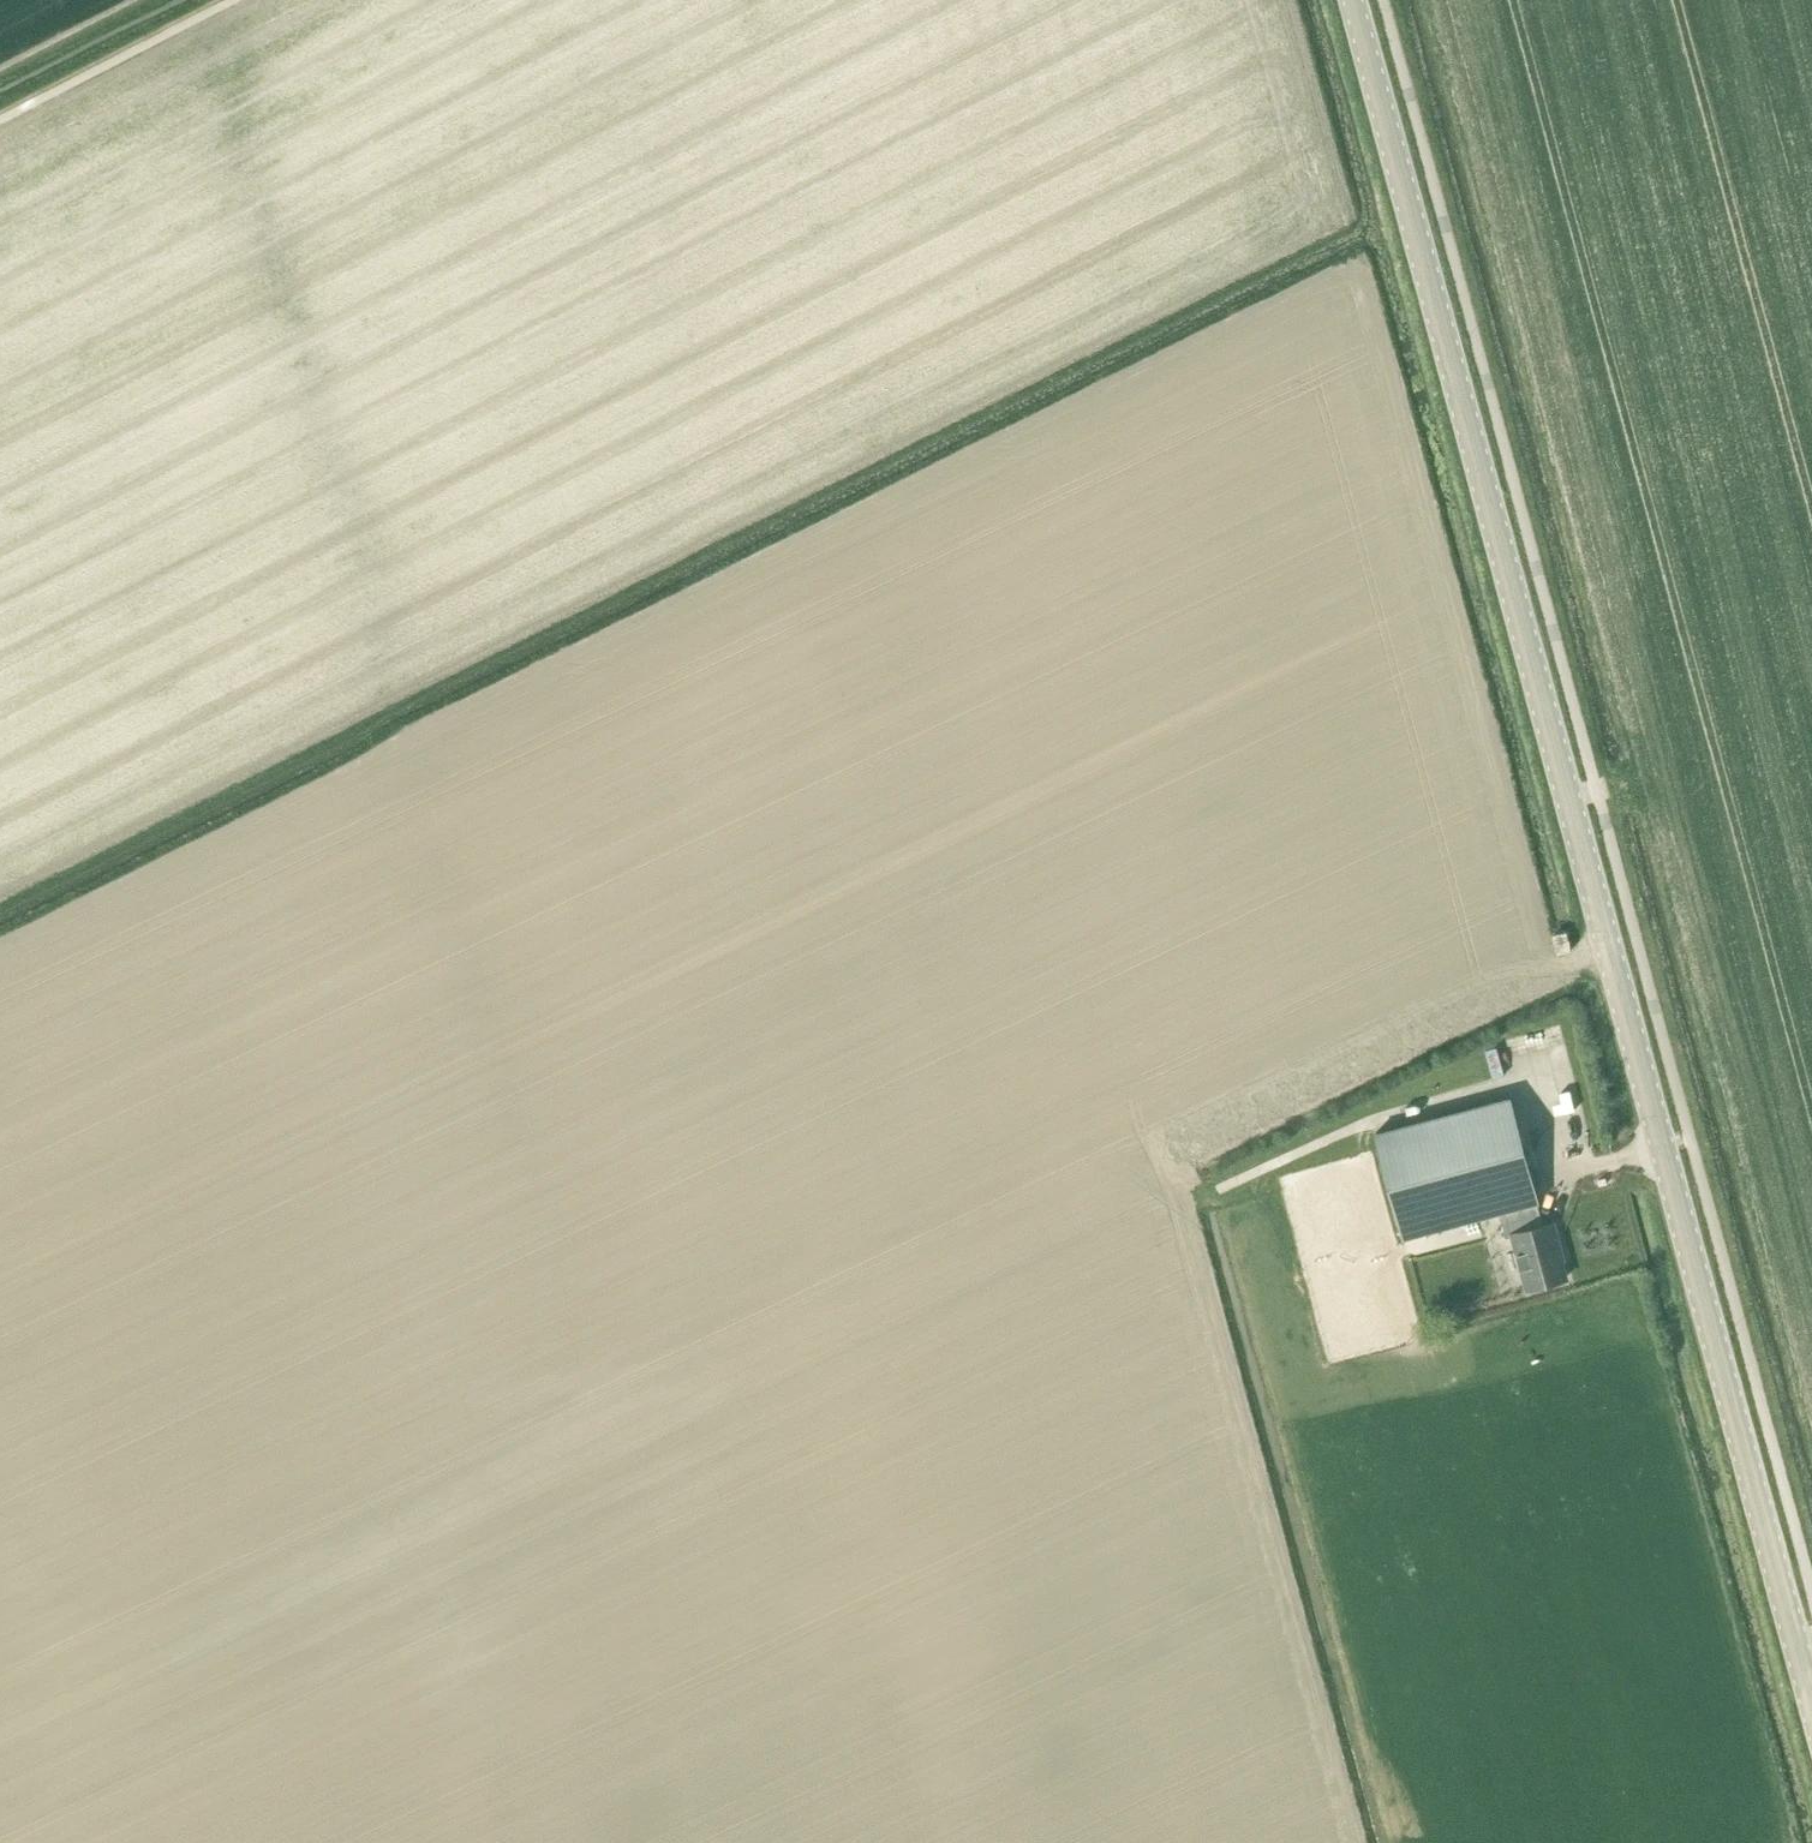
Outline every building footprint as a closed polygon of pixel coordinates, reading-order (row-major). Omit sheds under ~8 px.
[(1526,1287),(1527,1287),(1565,1277),(1560,1259),(1563,1258),(1554,1223),(1542,1226),(1536,1203),(1537,1201),(1509,1098),(1374,1134),(1402,1238),(1499,1212),(1505,1237),(1512,1236),(1526,1287)]
